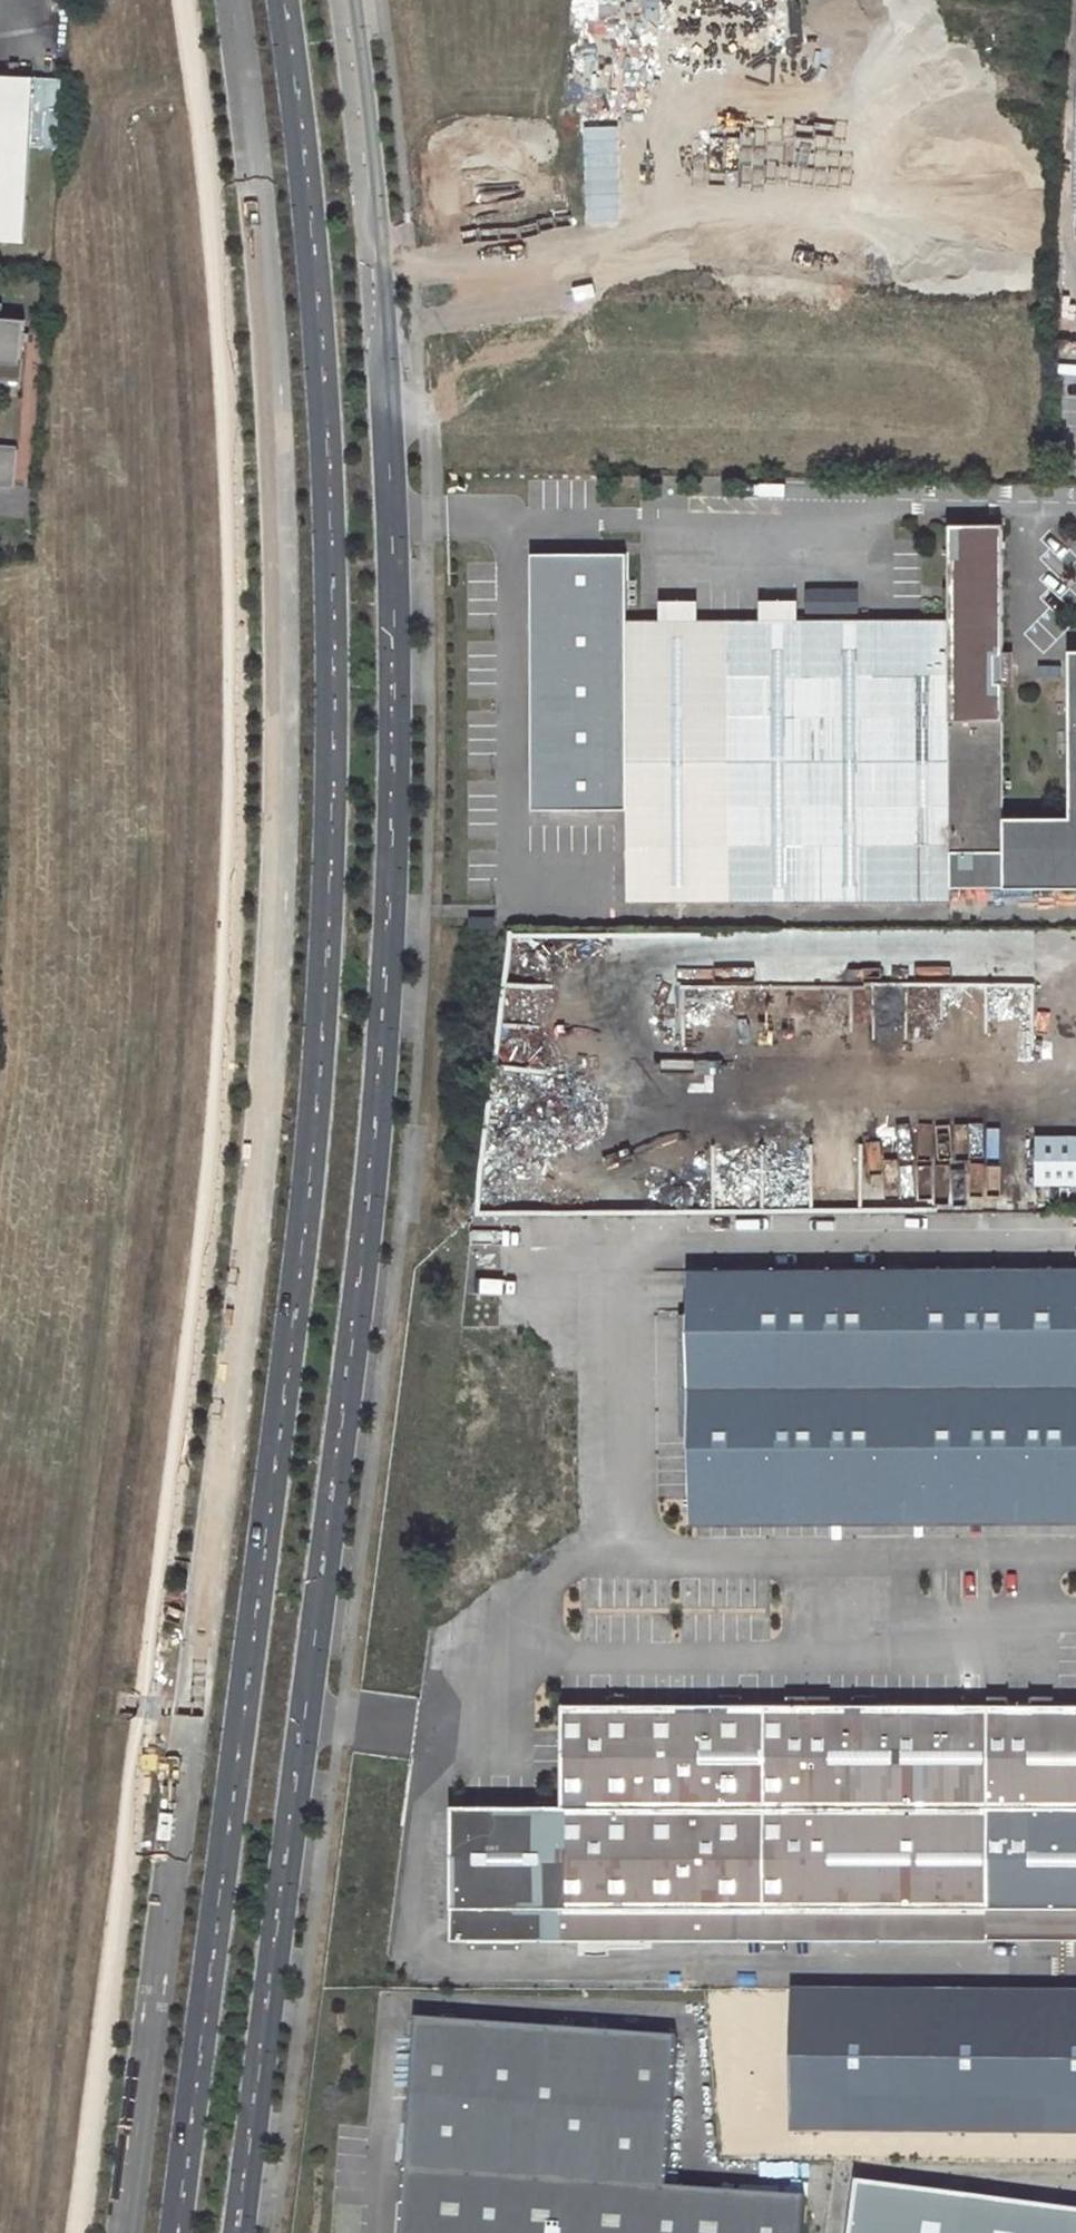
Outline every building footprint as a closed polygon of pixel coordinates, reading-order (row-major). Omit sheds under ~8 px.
[(36,77),(34,146),(53,147),(56,78),(36,77)] [(25,247),(34,83),(0,81),(0,245),(25,247)] [(21,375),(25,320),(0,318),(0,374),(21,375)] [(0,449),(0,484),(16,486),(19,450),(0,449)] [(951,899),(951,879),(1075,879),(1075,648),(1070,648),(1070,815),(1004,815),(1003,521),(949,522),(949,618),(621,618),(620,802),(620,897),(951,899)] [(518,807),(620,802),(621,618),(611,620),(611,539),(515,540),(518,807)] [(1035,1143),(1036,1186),(1075,1186),(1075,1143),(1035,1143)] [(931,1211),(966,1211),(966,1194),(932,1194),(931,1211)] [(689,1272),(691,1509),(995,1507),(1075,1507),(1075,1269),(689,1272)] [(557,1807),(447,1807),(446,1940),(1075,1944),(1075,1707),(851,1706),(851,1678),(805,1678),(805,1706),(557,1706),(557,1807)] [(795,1992),(793,2136),(1075,2137),(1075,1997),(901,1997),(902,1993),(795,1992)] [(798,2199),(662,2190),(672,2040),(411,2022),(396,2232),(796,2232),(798,2199)] [(847,2232),(1075,2232),(1075,2214),(853,2185),(847,2232)]
